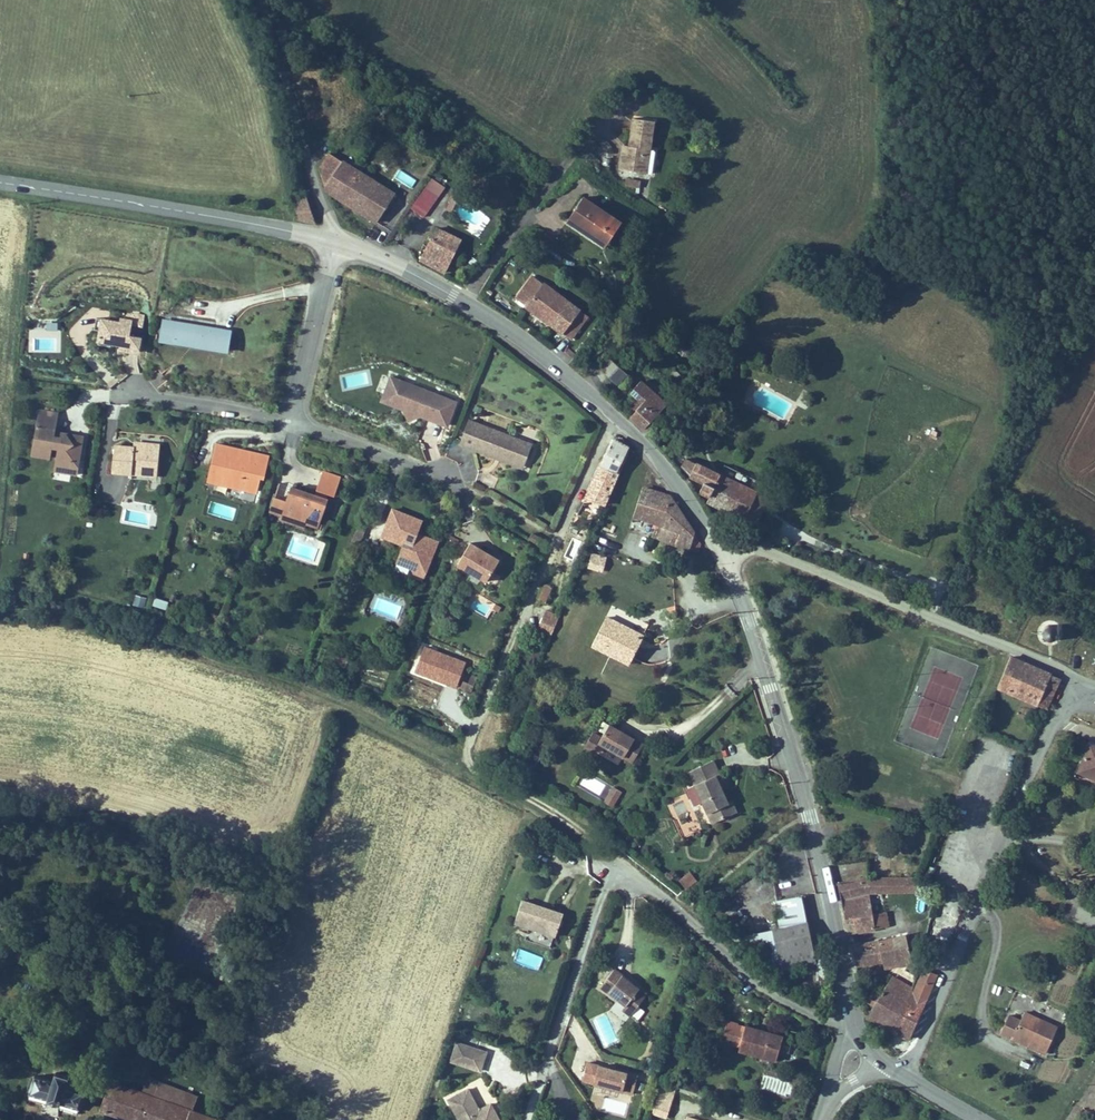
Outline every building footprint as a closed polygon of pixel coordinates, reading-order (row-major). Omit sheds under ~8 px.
[(635,151),(623,149),(621,160),(620,172),(644,175),(647,149),(654,150),(657,122),(639,120),(635,144),(635,151)] [(635,144),(624,142),(623,149),(635,151),(635,144)] [(654,150),(647,149),(644,175),(650,176),(654,150)] [(322,170),(330,196),(361,217),(375,227),(392,199),(329,159),(322,170)] [(396,173),(392,181),(411,191),(415,182),(396,173)] [(627,179),(624,186),(637,191),(640,184),(627,179)] [(424,221),(443,191),(429,182),(410,212),(424,221)] [(317,225),(308,195),(288,201),(295,222),(315,227),(317,225)] [(621,228),(583,200),(576,208),(567,221),(588,236),(590,233),(608,246),(621,228)] [(459,246),(438,232),(422,255),(434,263),(444,269),(459,246)] [(608,246),(590,233),(588,236),(605,249),(608,246)] [(578,312),(531,279),(514,302),(537,319),(561,336),(578,312)] [(587,319),(578,312),(561,336),(570,342),(587,319)] [(104,331),(106,320),(97,319),(95,329),(101,330),(104,331)] [(140,337),(141,327),(132,325),(133,321),(121,319),(120,323),(106,320),(104,331),(101,330),(98,345),(111,347),(112,343),(122,345),(128,346),(127,351),(139,353),(141,338),(140,337)] [(169,347),(173,324),(162,322),(158,345),(169,347)] [(227,356),(230,333),(173,324),(169,347),(194,351),(227,356)] [(611,363),(601,373),(617,387),(627,376),(611,363)] [(653,390),(656,385),(647,377),(643,382),(653,390)] [(655,391),(657,393),(661,388),(656,385),(653,390),(643,382),(640,379),(631,390),(640,398),(646,403),(655,391)] [(446,428),(455,404),(389,380),(383,397),(399,403),(403,412),(408,423),(419,418),(446,428)] [(628,424),(640,434),(667,401),(657,393),(655,391),(646,403),(642,407),(628,424)] [(403,412),(399,403),(383,397),(381,404),(403,412)] [(82,439),(68,436),(66,438),(64,436),(58,440),(53,439),(54,434),(56,416),(37,413),(33,439),(36,440),(35,446),(32,446),(30,458),(49,461),(51,449),(57,450),(53,473),(69,476),(72,462),(78,463),(82,439)] [(469,421),(460,445),(483,454),(496,459),(497,457),(501,458),(500,461),(519,468),(522,459),(527,461),(532,449),(519,445),(520,441),(469,421)] [(609,446),(605,457),(626,465),(635,444),(614,437),(609,446)] [(519,445),(532,449),(533,446),(520,441),(519,445)] [(156,481),(159,445),(145,444),(140,444),(139,448),(133,448),(113,447),(111,476),(131,477),(131,479),(156,481)] [(262,481),(268,457),(242,451),(240,457),(236,456),(238,450),(228,447),(216,445),(207,483),(256,494),(259,480),(262,481)] [(626,465),(605,457),(597,474),(588,494),(614,501),(630,467),(626,465)] [(522,459),(519,468),(524,470),(527,461),(522,459)] [(76,477),(78,463),(72,462),(69,476),(76,477)] [(332,475),(323,472),(314,498),(290,489),(286,503),(274,499),(270,511),(318,527),(326,504),(325,504),(327,497),(333,499),(341,478),(332,475)] [(770,527),(777,514),(767,508),(772,498),(738,477),(726,502),(738,508),(743,511),(739,518),(750,525),(755,516),(770,527)] [(679,500),(673,491),(651,481),(640,510),(661,520),(655,533),(699,552),(704,539),(694,521),(686,510),(679,500)] [(782,504),(772,498),(767,508),(777,514),(782,504)] [(318,527),(270,511),(268,515),(280,519),(279,523),(303,531),(304,527),(316,531),(318,527)] [(437,544),(427,541),(423,542),(415,539),(416,536),(421,524),(414,521),(391,513),(380,540),(402,548),(399,555),(402,562),(411,565),(410,570),(411,571),(413,576),(424,580),(437,544)] [(598,523),(604,525),(607,517),(602,515),(598,523)] [(535,535),(544,540),(547,535),(538,530),(535,535)] [(486,556),(469,546),(455,570),(485,586),(498,563),(486,556)] [(584,567),(601,574),(607,560),(590,553),(584,567)] [(402,562),(399,555),(395,566),(411,571),(410,570),(411,565),(402,562)] [(544,586),(537,601),(545,604),(551,589),(544,586)] [(143,610),(145,599),(133,596),(131,607),(143,610)] [(153,600),(151,609),(166,612),(168,603),(153,600)] [(537,634),(549,639),(558,617),(546,612),(537,634)] [(590,651),(628,669),(644,637),(606,619),(590,651)] [(1052,622),(1049,622),(1046,622),(1044,623),(1041,625),(1040,628),(1039,631),(1039,633),(1040,636),(1041,639),(1043,641),(1046,642),(1049,642),(1052,642),(1054,641),(1057,639),(1058,636),(1059,634),(1059,631),(1058,628),(1057,625),(1055,624),(1052,622)] [(1013,694),(1027,660),(1010,653),(996,687),(1013,694)] [(1027,660),(1013,694),(1047,708),(1060,677),(1050,673),(1051,670),(1027,660)] [(596,739),(629,758),(640,740),(623,729),(620,733),(615,729),(617,726),(607,720),(599,734),(596,739)] [(596,739),(599,734),(591,729),(583,742),(591,747),(596,739)] [(1088,738),(1080,756),(1075,767),(1094,776),(1094,741),(1088,738)] [(529,750),(525,757),(534,762),(538,755),(529,750)] [(688,772),(710,816),(719,812),(724,822),(741,814),(736,803),(732,805),(718,777),(723,774),(715,758),(688,772)] [(614,800),(620,790),(613,786),(607,796),(614,800)] [(611,805),(614,800),(607,796),(605,798),(604,801),(611,805)] [(719,812),(710,816),(715,827),(724,822),(719,812)] [(686,868),(678,880),(688,887),(696,875),(686,868)] [(856,891),(869,889),(877,888),(908,889),(908,878),(908,874),(898,874),(876,875),(842,881),(843,894),(856,891)] [(869,889),(856,891),(857,901),(877,897),(879,897),(877,888),(869,889)] [(857,901),(856,891),(843,894),(844,902),(857,901)] [(776,899),(781,923),(806,918),(801,894),(776,899)] [(857,901),(860,927),(889,923),(887,910),(879,911),(877,897),(857,901)] [(548,906),(523,898),(515,922),(529,927),(526,937),(549,945),(553,934),(555,935),(563,911),(548,906)] [(857,901),(844,902),(848,929),(860,927),(857,901)] [(781,923),(773,924),(781,967),(815,960),(806,918),(781,923)] [(773,924),(730,933),(774,972),(782,970),(781,967),(773,924)] [(906,933),(897,935),(852,943),(854,954),(855,963),(875,960),(895,954),(895,958),(893,962),(913,959),(909,942),(906,933)] [(631,980),(613,967),(600,984),(626,1002),(635,1009),(647,992),(631,980)] [(870,1015),(892,1026),(907,996),(885,985),(878,999),(870,1015)] [(907,996),(892,1026),(896,1028),(909,1035),(927,998),(910,990),(907,996)] [(630,1015),(635,1009),(626,1002),(621,1008),(630,1015)] [(1002,1034),(1016,1040),(1018,1035),(1049,1048),(1059,1025),(1026,1011),(1023,1018),(1011,1013),(1007,1022),(1002,1034)] [(736,1027),(738,1022),(729,1019),(722,1039),(743,1046),(742,1049),(778,1061),(786,1038),(758,1029),(748,1026),(747,1030),(736,1027)] [(748,1026),(738,1022),(736,1027),(747,1030),(748,1026)] [(1018,1035),(1016,1040),(1047,1053),(1049,1048),(1018,1035)] [(487,1050),(456,1040),(450,1060),(481,1070),(487,1050)] [(627,1070),(598,1062),(597,1063),(587,1060),(582,1079),(596,1083),(593,1092),(609,1096),(612,1088),(633,1093),(638,1075),(626,1071),(627,1070)] [(80,1069),(61,1063),(56,1073),(41,1068),(34,1088),(87,1107),(95,1088),(76,1081),(80,1069)] [(132,1112),(149,1119),(160,1090),(122,1075),(108,1103),(132,1112)] [(475,1099),(487,1096),(483,1079),(471,1082),(475,1099)] [(668,1111),(676,1089),(661,1084),(654,1106),(668,1111)] [(447,1098),(458,1119),(500,1119),(491,1102),(479,1108),(468,1087),(447,1098)] [(87,1107),(34,1088),(30,1097),(83,1115),(87,1107)] [(149,1119),(153,1119),(194,1119),(200,1105),(160,1090),(149,1119)] [(200,1105),(194,1119),(215,1119),(218,1112),(200,1105)] [(666,1118),(668,1111),(654,1106),(652,1113),(666,1118)]
